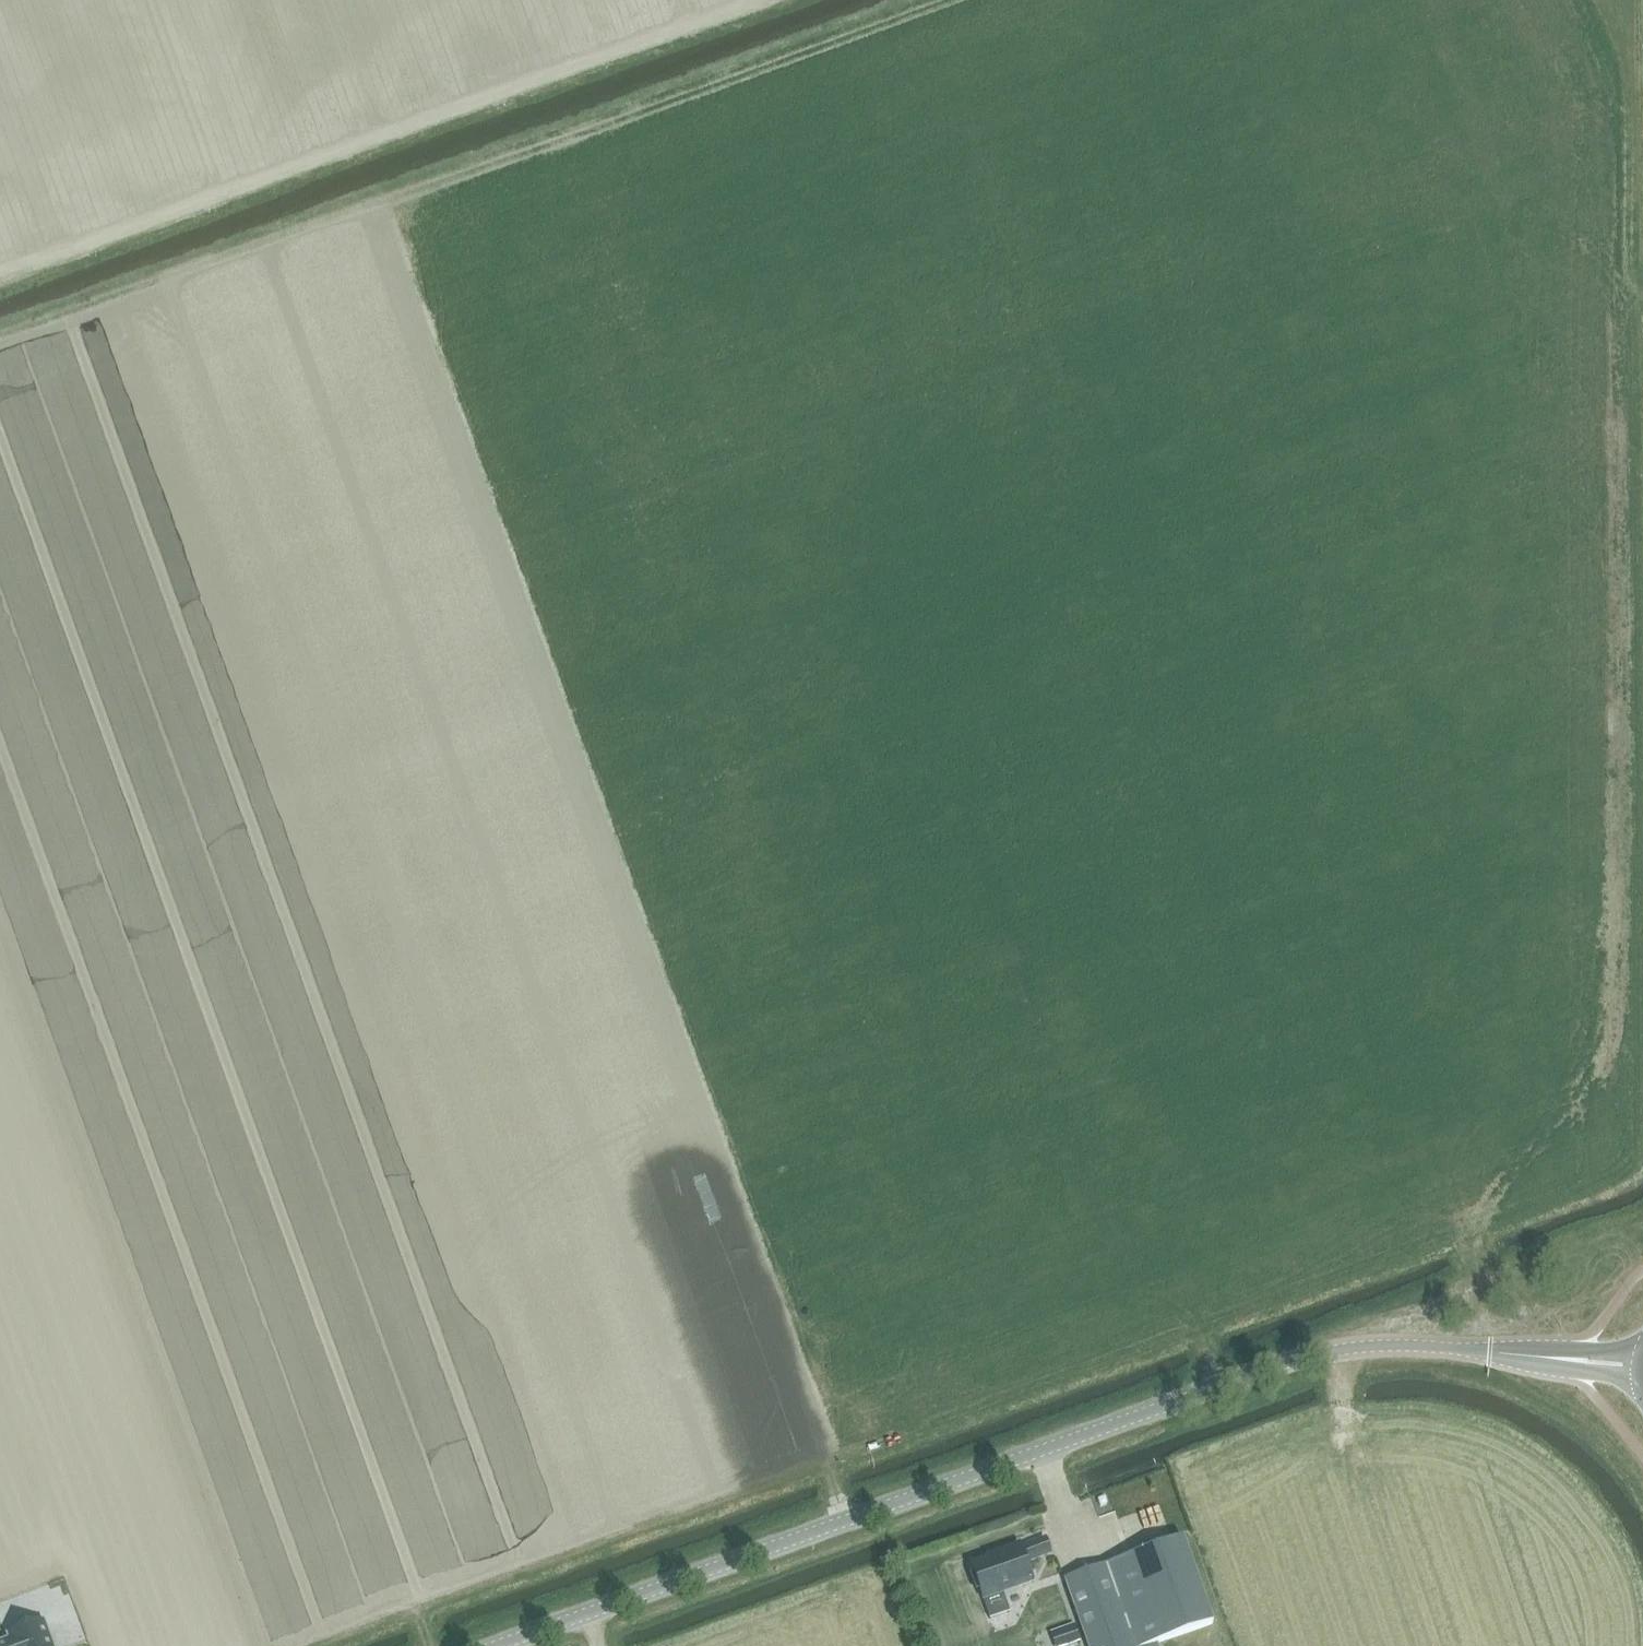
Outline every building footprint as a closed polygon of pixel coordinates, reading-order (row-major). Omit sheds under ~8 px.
[(1100,1508),(1107,1505),(1104,1496),(1096,1499),(1100,1508)] [(1124,1558),(1062,1579),(1085,1645),(1155,1645),(1154,1644),(1213,1624),(1183,1538),(1124,1558)] [(1049,1554),(1044,1539),(1019,1548),(1018,1545),(997,1553),(998,1556),(970,1566),(982,1601),(1032,1583),(1024,1563),(1049,1554)] [(40,1622),(4,1635),(6,1640),(0,1642),(0,1645),(49,1645),(40,1622)] [(1074,1626),(1066,1629),(1071,1644),(1080,1642),(1074,1626)]
